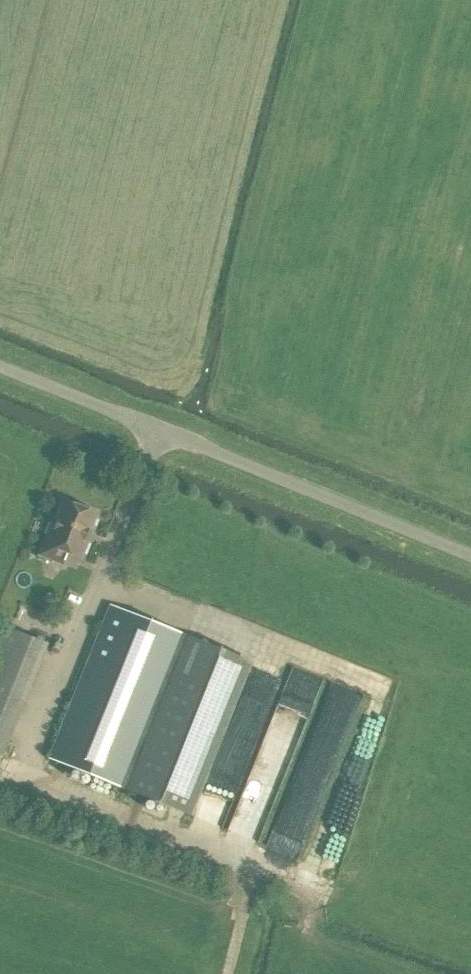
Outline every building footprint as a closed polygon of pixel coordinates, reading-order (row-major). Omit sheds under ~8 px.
[(73,504),(62,500),(55,519),(53,518),(38,555),(59,563),(64,552),(81,559),(88,541),(87,540),(97,514),(87,510),(85,506),(76,503),(73,504)] [(191,815),(252,663),(110,605),(49,758),(191,815)] [(46,644),(2,627),(0,632),(0,755),(2,756),(46,644)]
